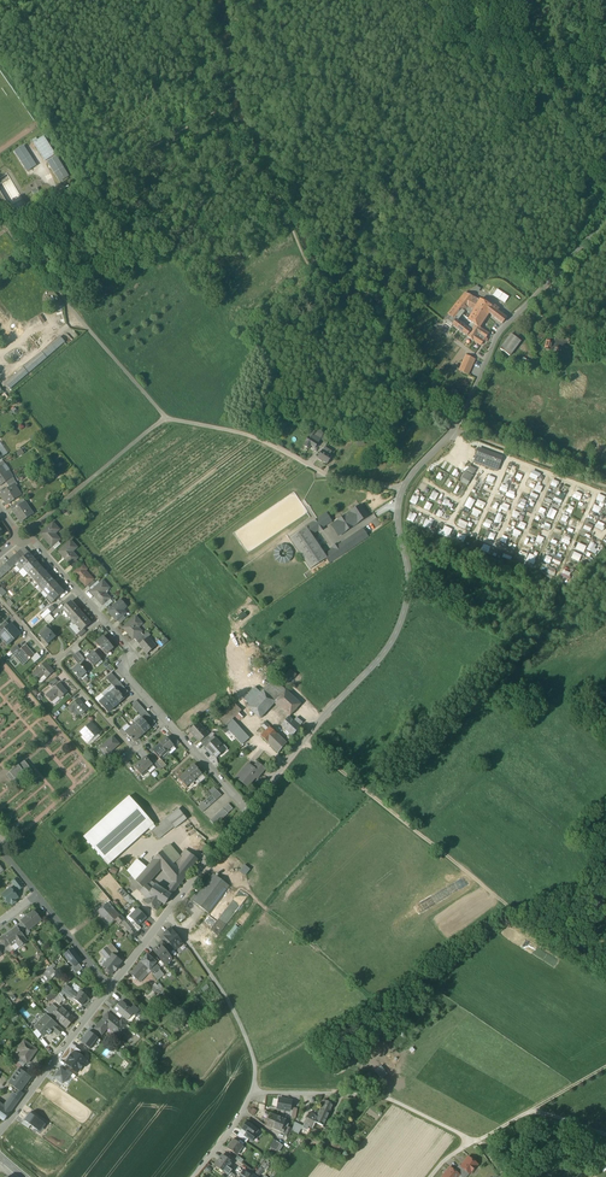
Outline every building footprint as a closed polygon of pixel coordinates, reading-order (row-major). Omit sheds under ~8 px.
[(34,143),(45,162),(55,155),(44,137),(34,143)] [(14,152),(27,172),(36,166),(24,146),(14,152)] [(47,163),(59,182),(68,177),(56,157),(47,163)] [(31,192),(36,200),(42,196),(37,188),(31,192)] [(497,289),(493,295),(505,303),(509,297),(497,289)] [(479,301),(473,297),(465,293),(458,302),(465,307),(473,312),(475,309),(479,301)] [(487,317),(489,314),(502,324),(506,319),(496,311),(491,307),(491,306),(480,299),(479,301),(475,309),(487,317)] [(456,320),(457,321),(464,312),(462,310),(465,307),(458,302),(448,315),(456,321),(456,320)] [(488,334),(482,329),(479,328),(468,321),(473,313),(473,312),(465,307),(462,310),(464,312),(457,321),(471,331),(467,336),(474,342),(474,341),(480,346),(484,341),(486,342),(487,340),(485,339),(488,334)] [(468,321),(479,328),(487,317),(475,309),(473,312),(473,313),(468,321)] [(443,321),(451,327),(452,325),(456,321),(448,315),(444,320),(443,321)] [(452,325),(467,336),(471,331),(457,321),(456,320),(456,321),(452,325)] [(542,331),(536,336),(540,341),(546,336),(542,331)] [(500,349),(510,356),(521,342),(520,341),(512,334),(500,349)] [(552,347),(563,349),(564,347),(569,348),(570,342),(569,342),(569,339),(553,336),(553,339),(546,338),(546,341),(553,343),(552,347)] [(5,383),(9,389),(65,342),(60,337),(5,383)] [(546,341),(544,348),(551,350),(552,347),(553,343),(546,341)] [(475,359),(465,355),(458,371),(468,375),(475,359)] [(530,362),(523,357),(519,363),(527,368),(530,362)] [(317,433),(315,435),(320,439),(323,433),(318,430),(317,433)] [(321,439),(324,441),(329,433),(325,431),(323,433),(320,439),(321,439)] [(332,434),(329,433),(324,441),(327,443),(332,434)] [(303,445),(309,449),(311,446),(315,448),(318,443),(312,439),(309,437),(303,445)] [(332,456),(329,454),(322,450),(317,458),(322,462),(323,461),(327,464),(332,456)] [(494,469),(498,470),(503,457),(491,453),(490,454),(478,450),(473,462),(494,470),(494,469)] [(469,465),(461,481),(469,485),(477,469),(469,465)] [(5,482),(12,477),(8,471),(6,473),(2,467),(1,466),(0,467),(0,485),(5,482)] [(537,482),(540,477),(532,473),(529,478),(537,482)] [(489,475),(486,481),(493,484),(496,477),(489,475)] [(454,488),(456,483),(447,479),(445,484),(454,488)] [(550,484),(557,487),(559,481),(553,479),(550,484)] [(506,492),(509,486),(502,483),(500,489),(506,492)] [(534,490),(541,493),(543,486),(537,483),(534,490)] [(9,503),(18,497),(15,494),(19,491),(14,484),(9,488),(0,494),(4,499),(6,498),(9,503)] [(513,498),(516,492),(510,489),(507,495),(513,498)] [(436,500),(440,493),(433,490),(429,497),(436,500)] [(558,491),(554,500),(562,503),(565,494),(558,491)] [(572,497),(580,500),(583,494),(574,491),(572,497)] [(529,498),(536,501),(539,495),(532,492),(529,498)] [(605,496),(599,493),(596,499),(604,502),(605,496)] [(464,506),(471,509),(476,500),(469,496),(464,506)] [(495,497),(492,504),(498,506),(501,499),(495,497)] [(519,507),(524,508),(527,500),(522,498),(519,507)] [(475,504),(483,509),(486,503),(478,499),(475,504)] [(424,507),(429,510),(433,504),(427,501),(424,507)] [(10,507),(12,510),(21,505),(19,502),(10,507)] [(503,502),(500,508),(507,511),(510,505),(503,502)] [(592,510),(599,513),(602,507),(595,504),(592,510)] [(12,510),(20,522),(33,514),(30,508),(25,511),(21,505),(12,510)] [(355,518),(358,522),(367,516),(360,506),(351,512),(351,513),(355,518)] [(547,516),(554,519),(557,510),(550,507),(547,516)] [(500,524),(504,515),(498,512),(494,521),(500,524)] [(332,526),(338,535),(351,526),(348,522),(355,518),(351,513),(332,526)] [(314,522),(306,528),(290,539),(311,569),(314,567),(327,558),(329,562),(367,537),(363,530),(325,556),(311,534),(319,529),(322,527),(331,521),(326,514),(317,520),(314,522)] [(561,519),(566,522),(569,517),(563,514),(561,519)] [(423,525),(430,528),(434,521),(426,518),(423,525)] [(490,528),(493,521),(486,518),(483,525),(490,528)] [(466,529),(468,523),(460,519),(457,525),(466,529)] [(567,530),(573,533),(578,523),(572,520),(567,530)] [(524,529),(527,524),(521,521),(518,526),(524,529)] [(597,521),(595,527),(603,530),(605,524),(597,521)] [(586,522),(584,529),(591,531),(593,525),(586,522)] [(41,534),(52,546),(58,541),(60,539),(53,531),(57,527),(53,523),(41,534)] [(437,533),(449,538),(453,529),(445,525),(443,530),(439,528),(437,533)] [(518,537),(521,532),(515,529),(512,534),(518,537)] [(488,538),(494,540),(496,533),(491,531),(488,538)] [(538,535),(536,541),(542,544),(544,537),(538,535)] [(552,536),(550,542),(557,544),(559,538),(552,536)] [(506,542),(500,540),(498,548),(503,549),(506,542)] [(52,546),(55,550),(61,544),(58,541),(52,546)] [(70,564),(70,565),(76,560),(78,558),(70,549),(74,545),(71,541),(59,552),(70,564)] [(595,554),(598,550),(595,548),(597,545),(592,541),(587,548),(595,554)] [(584,552),(587,546),(578,542),(575,549),(584,552)] [(286,545),(282,545),(277,547),(274,551),(274,556),(276,560),(280,563),(285,563),(289,561),(292,557),(293,552),(291,548),(286,545)] [(21,551),(25,556),(28,553),(29,553),(24,548),(21,551)] [(505,549),(503,557),(511,559),(512,555),(509,555),(510,551),(505,549)] [(20,550),(17,553),(22,558),(25,556),(21,551),(20,550)] [(571,558),(579,561),(582,555),(574,551),(571,558)] [(20,561),(22,558),(17,553),(14,555),(20,561)] [(19,562),(20,563),(24,567),(33,559),(28,553),(25,556),(22,558),(20,561),(19,562)] [(534,564),(537,556),(530,553),(526,561),(534,564)] [(556,553),(552,561),(560,564),(563,556),(556,553)] [(19,562),(20,561),(14,555),(12,557),(17,563),(19,562)] [(544,560),(549,563),(552,557),(547,555),(544,560)] [(14,566),(17,563),(12,557),(9,560),(14,566)] [(24,567),(29,573),(38,565),(33,559),(24,567)] [(12,568),(14,566),(9,560),(6,562),(12,568)] [(70,565),(73,568),(79,563),(76,560),(70,565),(70,564),(70,565)] [(9,571),(12,568),(6,562),(4,565),(9,571)] [(6,573),(9,571),(4,565),(1,567),(6,573)] [(29,573),(34,579),(43,570),(38,565),(29,573)] [(74,573),(86,586),(86,585),(92,580),(93,580),(85,571),(87,569),(83,565),(74,573)] [(552,578),(556,568),(549,566),(546,576),(552,578)] [(20,570),(19,571),(24,577),(29,573),(24,567),(20,570)] [(34,579),(39,584),(48,576),(43,570),(34,579)] [(569,579),(572,573),(565,570),(562,576),(569,579)] [(39,584),(44,590),(53,581),(48,576),(39,584)] [(86,585),(89,588),(95,583),(92,580),(86,585)] [(44,590),(49,595),(58,587),(53,581),(44,590)] [(91,592),(102,605),(103,604),(110,599),(110,598),(102,590),(107,585),(103,581),(98,585),(91,592)] [(41,593),(44,590),(39,584),(35,588),(40,593),(41,593)] [(58,587),(49,595),(54,601),(63,593),(58,587)] [(44,590),(41,593),(45,598),(49,595),(44,590)] [(50,604),(54,601),(49,595),(45,598),(50,604)] [(103,604),(106,608),(113,602),(110,599),(103,604)] [(71,619),(72,620),(80,612),(80,611),(71,602),(71,601),(62,609),(63,610),(64,609),(69,614),(68,615),(71,619)] [(123,610),(121,608),(117,604),(108,611),(117,621),(123,615),(126,613),(123,610)] [(49,614),(51,612),(48,609),(41,615),(44,619),(49,614)] [(91,623),(80,612),(72,620),(73,619),(76,622),(75,623),(81,631),(82,631),(84,629),(91,623)] [(117,621),(120,624),(126,619),(123,615),(117,621)] [(123,628),(133,639),(134,638),(141,632),(136,625),(140,622),(136,617),(123,628)] [(2,631),(9,625),(6,621),(0,626),(0,629),(2,631)] [(8,645),(20,634),(11,623),(9,625),(2,631),(0,633),(0,636),(8,645)] [(41,636),(48,629),(46,626),(40,631),(39,635),(41,636)] [(44,640),(48,644),(55,637),(48,629),(41,636),(44,640)] [(78,634),(80,637),(86,632),(84,629),(82,631),(81,631),(78,634)] [(134,638),(137,641),(143,635),(141,632),(134,638)] [(147,639),(143,635),(137,641),(140,645),(147,639)] [(96,643),(106,655),(114,648),(103,637),(96,643)] [(139,645),(147,654),(155,646),(148,638),(147,639),(140,645),(139,645)] [(41,642),(45,648),(49,645),(48,644),(44,640),(41,642)] [(10,651),(14,656),(17,653),(21,650),(16,645),(10,651)] [(17,653),(26,663),(31,658),(34,655),(26,645),(21,650),(17,653)] [(95,665),(96,663),(101,660),(94,652),(86,658),(93,666),(95,665)] [(26,663),(17,653),(14,656),(23,666),(26,663)] [(31,658),(35,663),(41,657),(37,653),(34,655),(31,658)] [(81,661),(81,660),(75,654),(72,657),(78,664),(81,661)] [(32,675),(38,681),(44,675),(47,678),(54,672),(45,662),(38,668),(39,669),(32,675)] [(72,671),(79,679),(86,672),(79,665),(72,671)] [(276,676),(280,679),(288,668),(284,665),(276,676)] [(49,684),(52,687),(58,681),(55,678),(49,684)] [(274,679),(264,690),(276,702),(290,715),(301,704),(286,691),(274,679)] [(52,689),(53,690),(58,696),(60,698),(67,692),(59,683),(52,689)] [(244,699),(250,705),(261,693),(255,687),(244,699)] [(110,693),(119,703),(124,698),(123,697),(120,694),(118,691),(116,689),(115,688),(110,693)] [(52,702),(58,696),(53,690),(46,696),(52,702)] [(260,718),(276,702),(264,690),(261,693),(250,705),(248,707),(260,718)] [(110,693),(105,698),(114,708),(119,703),(110,693)] [(108,713),(114,708),(105,698),(99,703),(108,713)] [(75,709),(81,716),(88,710),(79,699),(68,708),(72,712),(75,709)] [(225,726),(242,745),(249,739),(232,720),(241,711),(234,704),(219,719),(225,726)] [(281,725),(292,736),(300,727),(289,716),(281,725)] [(142,718),(136,723),(144,733),(150,728),(150,727),(148,725),(145,722),(143,719),(142,718)] [(80,732),(89,742),(100,732),(91,722),(80,732)] [(262,725),(267,730),(270,727),(265,722),(262,725)] [(136,723),(131,728),(139,737),(144,733),(136,723)] [(190,731),(199,742),(200,741),(207,735),(208,734),(207,735),(203,731),(205,730),(198,723),(190,731)] [(278,735),(270,727),(267,730),(261,736),(269,744),(278,735)] [(134,742),(139,737),(131,728),(126,733),(134,742)] [(200,741),(203,744),(208,740),(210,738),(207,735),(200,741)] [(286,743),(278,735),(269,744),(278,753),(286,743)] [(100,748),(107,757),(112,753),(111,752),(119,744),(113,737),(100,748)] [(166,738),(161,743),(168,751),(174,746),(166,738)] [(219,756),(225,751),(221,747),(222,746),(215,738),(210,743),(208,744),(209,745),(206,747),(207,748),(210,751),(209,752),(213,756),(214,755),(216,758),(219,755),(219,756)] [(202,745),(206,749),(207,748),(206,747),(209,745),(208,744),(210,743),(208,740),(203,744),(202,745)] [(160,759),(168,751),(161,743),(152,750),(160,759)] [(146,756),(140,762),(147,770),(153,765),(146,756)] [(158,762),(163,768),(166,765),(161,759),(158,762)] [(7,775),(14,785),(19,781),(21,782),(23,783),(26,781),(26,778),(24,776),(32,770),(25,761),(7,775)] [(141,775),(147,770),(140,762),(134,767),(141,775)] [(257,767),(263,772),(265,769),(259,764),(258,763),(257,763),(259,765),(257,767)] [(237,778),(248,787),(255,778),(257,779),(263,772),(257,767),(255,769),(248,764),(245,768),(246,769),(238,779),(237,777),(237,778)] [(194,765),(186,772),(194,780),(202,774),(198,770),(199,769),(194,765)] [(186,787),(194,780),(186,772),(178,779),(183,784),(183,783),(186,787)] [(217,790),(211,795),(216,800),(222,796),(217,790)] [(84,837),(104,859),(149,819),(129,797),(84,837)] [(229,804),(223,808),(228,814),(233,809),(229,804)] [(178,809),(167,818),(157,825),(151,830),(159,840),(174,827),(175,829),(187,819),(178,809)] [(154,825),(149,819),(104,859),(109,865),(154,825)] [(163,851),(174,864),(181,856),(170,844),(163,851)] [(186,850),(181,856),(174,864),(177,867),(179,866),(181,867),(191,854),(186,850)] [(154,859),(154,860),(161,868),(173,882),(169,887),(166,891),(171,895),(174,891),(187,874),(186,874),(198,859),(191,854),(181,867),(179,866),(177,867),(174,864),(163,851),(154,859)] [(136,881),(143,888),(146,885),(156,875),(147,868),(137,859),(127,871),(136,881)] [(158,872),(161,868),(154,860),(150,865),(158,872)] [(246,876),(251,869),(245,864),(240,871),(246,876)] [(156,875),(158,872),(150,865),(147,868),(156,875)] [(190,899),(209,913),(229,886),(214,874),(197,896),(194,894),(190,899)] [(12,882),(19,890),(23,887),(16,878),(12,882)] [(134,883),(145,894),(147,892),(143,888),(136,881),(134,883)] [(152,891),(146,885),(143,888),(147,892),(150,895),(152,891)] [(152,891),(150,895),(162,902),(165,905),(171,895),(166,891),(156,885),(152,891)] [(18,897),(12,889),(8,892),(7,891),(2,895),(5,899),(5,900),(4,901),(5,903),(7,903),(8,902),(9,904),(11,902),(12,904),(15,902),(14,900),(18,897)] [(157,910),(162,902),(150,895),(146,900),(144,899),(143,901),(145,902),(157,910)] [(109,926),(115,921),(109,914),(114,910),(108,903),(97,912),(109,926)] [(133,921),(138,925),(146,918),(138,909),(132,914),(130,917),(133,921)] [(120,916),(114,910),(109,914),(115,921),(116,920),(119,924),(121,922),(124,920),(124,919),(121,916),(120,916)] [(22,922),(27,928),(33,923),(34,925),(40,920),(33,911),(27,916),(28,916),(26,918),(25,918),(21,921),(22,922)] [(121,922),(129,931),(134,928),(126,918),(124,919),(124,920),(121,922)] [(138,925),(133,921),(131,923),(138,931),(141,928),(138,925)] [(19,924),(24,931),(27,928),(22,922),(19,924)] [(12,946),(18,941),(24,937),(16,927),(4,936),(4,937),(10,945),(12,946)] [(175,949),(176,950),(180,947),(179,946),(183,943),(173,930),(172,930),(171,928),(164,933),(166,935),(164,937),(169,943),(174,950),(175,949)] [(162,940),(166,946),(169,943),(164,937),(166,935),(164,933),(159,937),(162,940)] [(1,943),(6,948),(10,945),(4,937),(4,936),(4,935),(0,938),(0,941),(1,943)] [(18,941),(12,946),(13,948),(15,950),(21,945),(18,941)] [(111,944),(106,948),(112,954),(115,956),(118,952),(111,944)] [(153,950),(164,964),(167,961),(169,962),(171,960),(171,958),(163,948),(160,945),(153,950)] [(108,960),(112,954),(106,948),(101,952),(105,956),(108,960)] [(75,965),(78,963),(81,961),(78,957),(75,953),(72,949),(65,955),(69,960),(70,960),(75,965)] [(108,969),(113,973),(115,971),(119,967),(118,966),(122,962),(115,956),(112,954),(108,960),(103,965),(103,966),(108,969)] [(140,962),(150,970),(156,963),(157,962),(147,954),(140,962)] [(130,974),(140,982),(143,979),(141,977),(143,974),(145,977),(148,974),(145,971),(148,969),(140,962),(130,974)] [(71,968),(76,974),(83,969),(78,963),(75,965),(71,968)] [(157,964),(156,963),(150,970),(153,974),(159,969),(156,965),(157,964)] [(43,974),(49,980),(56,972),(52,970),(53,969),(50,966),(43,974)] [(153,974),(158,980),(164,975),(159,969),(153,974)] [(74,984),(81,989),(84,986),(75,979),(73,982),(74,984)] [(156,995),(165,990),(160,982),(151,987),(156,995)] [(80,990),(80,991),(81,989),(74,984),(71,988),(70,988),(69,990),(76,995),(80,990)] [(62,990),(82,1006),(88,997),(80,991),(80,990),(76,995),(69,990),(70,988),(66,985),(62,990)] [(55,998),(61,1003),(65,999),(60,993),(55,998)] [(122,1015),(127,1020),(133,1013),(134,1013),(130,1010),(121,1001),(115,1008),(118,1011),(119,1010),(123,1014),(122,1015)] [(48,1012),(53,1016),(58,1010),(56,1009),(57,1008),(52,1004),(49,1007),(49,1006),(45,1009),(48,1012)] [(54,1017),(60,1022),(68,1012),(61,1006),(58,1010),(53,1016),(54,1017)] [(133,1013),(135,1015),(139,1010),(134,1006),(130,1010),(134,1013),(133,1013)] [(75,1019),(68,1012),(60,1022),(67,1028),(75,1019)] [(113,1031),(119,1036),(126,1028),(125,1028),(119,1022),(108,1013),(97,1026),(104,1032),(109,1026),(114,1030),(113,1031)] [(42,1036),(43,1036),(46,1033),(47,1034),(49,1034),(52,1031),(57,1025),(51,1020),(46,1015),(35,1027),(42,1035),(42,1036)] [(119,1022),(125,1028),(128,1025),(121,1020),(119,1022)] [(52,1031),(58,1035),(63,1030),(57,1025),(52,1031)] [(32,1030),(38,1039),(42,1035),(35,1027),(32,1030)] [(90,1027),(82,1037),(84,1039),(89,1031),(94,1034),(96,1031),(90,1027)] [(84,1039),(81,1042),(90,1049),(98,1038),(97,1037),(94,1034),(89,1031),(84,1039)] [(26,1063),(27,1063),(37,1050),(24,1041),(20,1046),(24,1049),(22,1051),(18,1057),(26,1063)] [(79,1045),(74,1051),(75,1051),(83,1057),(87,1051),(79,1045)] [(69,1059),(66,1063),(78,1072),(81,1069),(85,1065),(84,1064),(87,1060),(83,1057),(75,1051),(72,1055),(71,1054),(68,1059),(69,1059)] [(18,1057),(15,1061),(21,1065),(23,1067),(26,1063),(18,1057)] [(381,1066),(374,1070),(380,1079),(387,1075),(381,1066)] [(17,1090),(20,1092),(21,1092),(31,1078),(20,1069),(9,1083),(17,1090)] [(63,1084),(69,1075),(65,1072),(61,1069),(54,1077),(63,1084)] [(67,1069),(65,1072),(69,1075),(74,1079),(76,1076),(67,1069)] [(357,1081),(360,1085),(370,1077),(367,1073),(357,1081)] [(17,1090),(14,1094),(21,1098),(24,1094),(21,1092),(20,1092),(17,1090)] [(0,1105),(0,1118),(4,1121),(21,1098),(14,1094),(4,1108),(0,1105)] [(283,1100),(279,1099),(277,1108),(290,1110),(292,1101),(288,1100),(288,1099),(284,1098),(283,1100)] [(319,1112),(317,1116),(318,1116),(326,1120),(333,1104),(324,1100),(319,1112)] [(309,1133),(312,1128),(315,1122),(318,1116),(317,1116),(310,1112),(304,1124),(305,1124),(302,1129),(309,1133)] [(43,1122),(30,1113),(25,1120),(24,1121),(31,1125),(37,1130),(43,1122)] [(265,1125),(272,1128),(277,1116),(270,1113),(265,1125)] [(272,1128),(281,1132),(285,1122),(286,1119),(277,1116),(272,1128)] [(318,1116),(315,1122),(323,1126),(324,1123),(326,1120),(318,1116)] [(24,1120),(21,1123),(29,1128),(31,1125),(24,1121),(25,1120),(24,1120)] [(41,1132),(46,1125),(43,1122),(37,1130),(41,1132)] [(257,1128),(247,1122),(242,1129),(247,1132),(244,1136),(249,1139),(252,1141),(257,1135),(254,1133),(257,1128)] [(292,1131),(298,1134),(301,1129),(302,1128),(298,1126),(299,1124),(295,1122),(292,1129),(292,1131)] [(291,1128),(287,1127),(284,1134),(283,1135),(291,1138),(292,1136),(290,1135),(291,1130),(292,1131),(292,1129),(291,1128)] [(247,1132),(242,1129),(237,1136),(246,1143),(249,1139),(244,1136),(247,1132)] [(238,1156),(240,1157),(246,1148),(243,1146),(234,1140),(231,1144),(230,1144),(227,1148),(236,1155),(238,1156)] [(275,1150),(279,1152),(283,1145),(280,1144),(273,1140),(269,1146),(275,1150)] [(232,1170),(229,1168),(233,1162),(223,1155),(218,1161),(218,1160),(214,1165),(227,1175),(228,1175),(230,1172),(232,1170)] [(469,1174),(470,1174),(475,1167),(476,1167),(477,1166),(477,1163),(476,1162),(474,1162),(468,1157),(461,1166),(461,1167),(469,1174)] [(461,1176),(467,1176),(469,1174),(461,1167),(461,1166),(459,1165),(454,1171),(459,1175),(461,1176)] [(256,1173),(259,1176),(264,1170),(260,1167),(256,1173)] [(459,1175),(454,1171),(450,1168),(443,1176),(457,1176),(459,1175)]
